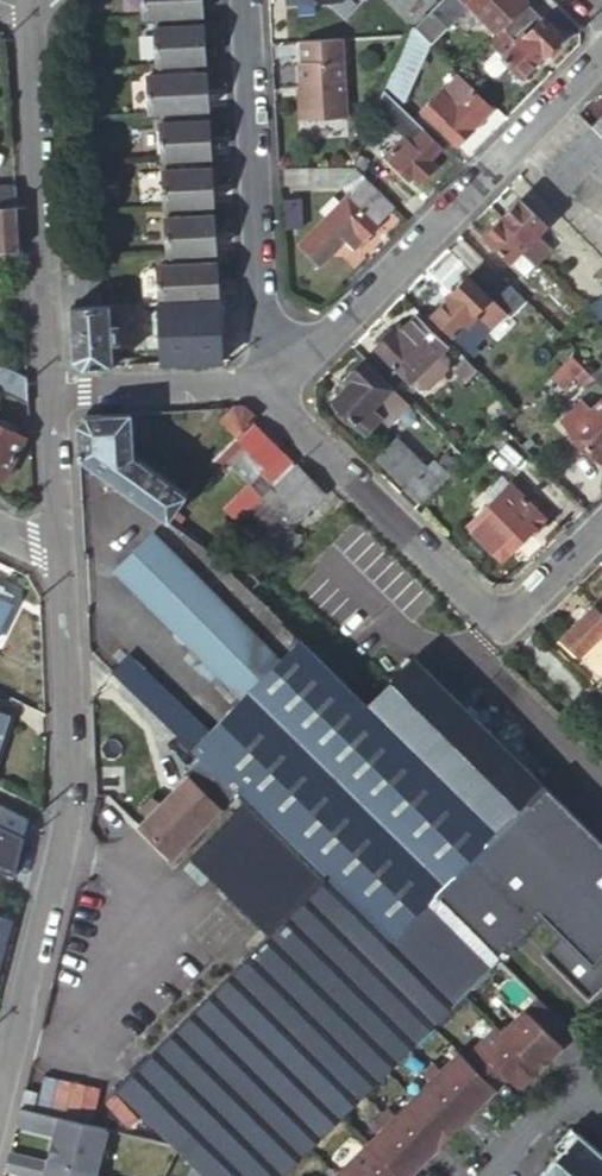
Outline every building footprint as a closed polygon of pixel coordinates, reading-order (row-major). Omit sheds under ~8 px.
[(203,0),(142,0),(142,16),(204,12),(203,0)] [(411,26),(435,2),(433,0),(384,0),(411,26)] [(470,5),(498,32),(501,29),(529,2),(527,0),(442,0),(413,28),(421,37),(425,40),(429,44),(470,5)] [(544,16),(529,1),(529,2),(501,29),(504,32),(491,46),(521,76),(542,55),(544,55),(564,35),(545,16),(544,16)] [(156,57),(206,54),(204,24),(154,27),(156,57)] [(409,29),(384,86),(398,99),(402,103),(429,44),(425,40),(421,37),(413,28),(411,26),(409,29)] [(342,35),(301,39),(303,60),(300,60),(304,118),(348,114),(342,35)] [(206,59),(206,54),(156,57),(156,62),(206,59)] [(146,75),(146,98),(208,94),(207,71),(146,75)] [(490,109),(456,76),(421,112),(454,145),(490,109)] [(441,147),(382,89),(376,108),(404,136),(384,156),(409,181),(413,176),(420,182),(435,167),(429,160),(441,147)] [(208,94),(146,98),(147,111),(209,107),(208,94)] [(590,126),(601,138),(601,115),(590,126)] [(160,139),(210,136),(210,120),(159,123),(160,139)] [(590,126),(544,173),(567,195),(591,172),(601,183),(601,138),(590,126)] [(211,156),(210,136),(160,139),(161,158),(211,156)] [(355,166),(361,172),(362,173),(368,160),(358,157),(355,166)] [(355,166),(308,167),(309,186),(341,185),(361,172),(355,166)] [(162,171),(162,178),(213,176),(212,168),(162,171)] [(213,176),(162,178),(164,206),(214,204),(213,176)] [(353,249),(393,207),(365,177),(298,247),(317,265),(343,239),(353,249)] [(14,185),(0,186),(0,251),(4,251),(18,250),(17,231),(14,185)] [(297,198),(284,199),(286,228),(298,228),(297,198)] [(519,200),(502,217),(542,257),(547,251),(550,248),(535,234),(545,225),(519,200)] [(164,218),(166,252),(217,249),(215,216),(164,218)] [(542,257),(502,217),(484,235),(510,260),(519,250),(533,264),(542,257)] [(519,250),(510,260),(524,274),(533,264),(519,250)] [(596,272),(583,260),(580,263),(569,252),(558,262),(555,265),(566,277),(563,280),(588,305),(601,291),(601,279),(596,272)] [(510,317),(525,301),(523,298),(483,259),(449,292),(451,294),(430,315),(472,356),(479,349),(471,341),(477,335),(480,337),(504,312),(510,317)] [(156,268),(158,303),(164,303),(219,300),(217,263),(156,268)] [(588,305),(586,307),(601,324),(601,291),(588,305)] [(219,300),(164,303),(165,324),(238,321),(237,298),(219,300)] [(110,305),(102,305),(69,307),(70,330),(72,361),(82,369),(113,367),(112,344),(120,343),(118,323),(111,323),(110,305)] [(396,335),(392,331),(375,348),(410,383),(446,346),(415,316),(404,327),(396,335)] [(399,323),(392,331),(396,335),(404,327),(399,323)] [(202,338),(203,362),(233,360),(240,351),(239,335),(202,338)] [(586,388),(595,379),(572,356),(550,377),(562,389),(574,377),(586,388)] [(464,382),(477,370),(464,358),(452,370),(464,382)] [(353,379),(333,399),(365,432),(380,417),(387,424),(407,404),(400,397),(363,360),(349,374),(353,379)] [(25,376),(0,364),(0,391),(26,401),(25,376)] [(590,409),(582,402),(561,422),(601,464),(601,398),(590,409)] [(243,406),(233,407),(220,421),(235,436),(250,422),(254,417),(243,406)] [(75,440),(77,459),(164,522),(184,495),(131,457),(128,413),(83,416),(75,425),(75,440)] [(1,480),(24,439),(12,433),(15,428),(0,420),(0,479),(1,480)] [(250,422),(235,436),(238,439),(252,424),(250,422)] [(235,436),(208,464),(214,470),(219,466),(221,469),(244,446),(264,467),(279,452),(252,424),(238,439),(235,436)] [(377,459),(420,503),(449,476),(405,431),(377,459)] [(279,452),(264,467),(274,477),(289,462),(279,452)] [(244,513),(287,556),(300,542),(287,530),(284,527),(295,516),(298,520),(322,495),(293,465),(260,497),(244,513)] [(274,477),(264,467),(259,471),(269,482),(274,477)] [(223,509),(235,522),(244,513),(260,497),(247,484),(223,509)] [(511,484),(467,526),(500,561),(545,519),(511,484)] [(287,530),(298,520),(295,516),(284,527),(287,530)] [(383,943),(433,894),(458,869),(472,856),(496,832),(367,708),(366,709),(335,679),(298,643),(280,662),(149,532),(110,571),(237,699),(205,732),(126,654),(109,671),(195,756),(233,794),(243,804),(383,943)] [(592,604),(593,605),(601,614),(601,595),(592,604)] [(10,602),(0,597),(0,623),(10,602)] [(592,604),(560,636),(586,662),(601,667),(601,666),(601,614),(593,605),(592,604)] [(544,785),(413,662),(367,708),(496,832),(544,785)] [(8,714),(0,712),(0,741),(8,714)] [(168,860),(233,794),(195,756),(177,773),(184,780),(136,827),(168,860)] [(530,937),(601,866),(601,800),(583,781),(478,885),(530,937)] [(356,1100),(498,958),(433,894),(383,943),(243,804),(187,861),(264,938),(227,975),(356,1100)] [(12,876),(19,850),(15,849),(19,834),(0,829),(0,873),(12,876)] [(530,950),(583,1003),(601,984),(601,879),(530,950)] [(9,919),(0,917),(0,957),(9,919)] [(356,1100),(227,975),(142,1060),(113,1089),(192,1167),(183,1175),(184,1175),(280,1175),(356,1100)] [(535,995),(499,1032),(537,1070),(560,1046),(550,1037),(563,1024),(535,995)] [(493,1026),(462,1058),(494,1089),(505,1078),(517,1090),(537,1070),(499,1032),(493,1026)] [(430,1063),(426,1068),(471,1112),(494,1089),(462,1058),(456,1052),(438,1070),(430,1063)] [(428,1080),(411,1097),(449,1135),(471,1112),(426,1068),(421,1073),(428,1080)] [(24,1089),(20,1105),(32,1108),(36,1092),(24,1089)] [(386,1108),(381,1113),(426,1158),(449,1135),(411,1097),(393,1115),(386,1108)] [(20,1106),(15,1125),(53,1136),(45,1163),(95,1175),(106,1131),(20,1106)] [(365,1144),(398,1175),(409,1175),(426,1158),(381,1113),(376,1118),(383,1125),(365,1144)] [(576,1132),(538,1175),(601,1175),(601,1155),(576,1132)] [(365,1144),(333,1175),(398,1175),(365,1144)] [(3,1172),(18,1175),(95,1175),(45,1163),(8,1154),(3,1172)]
